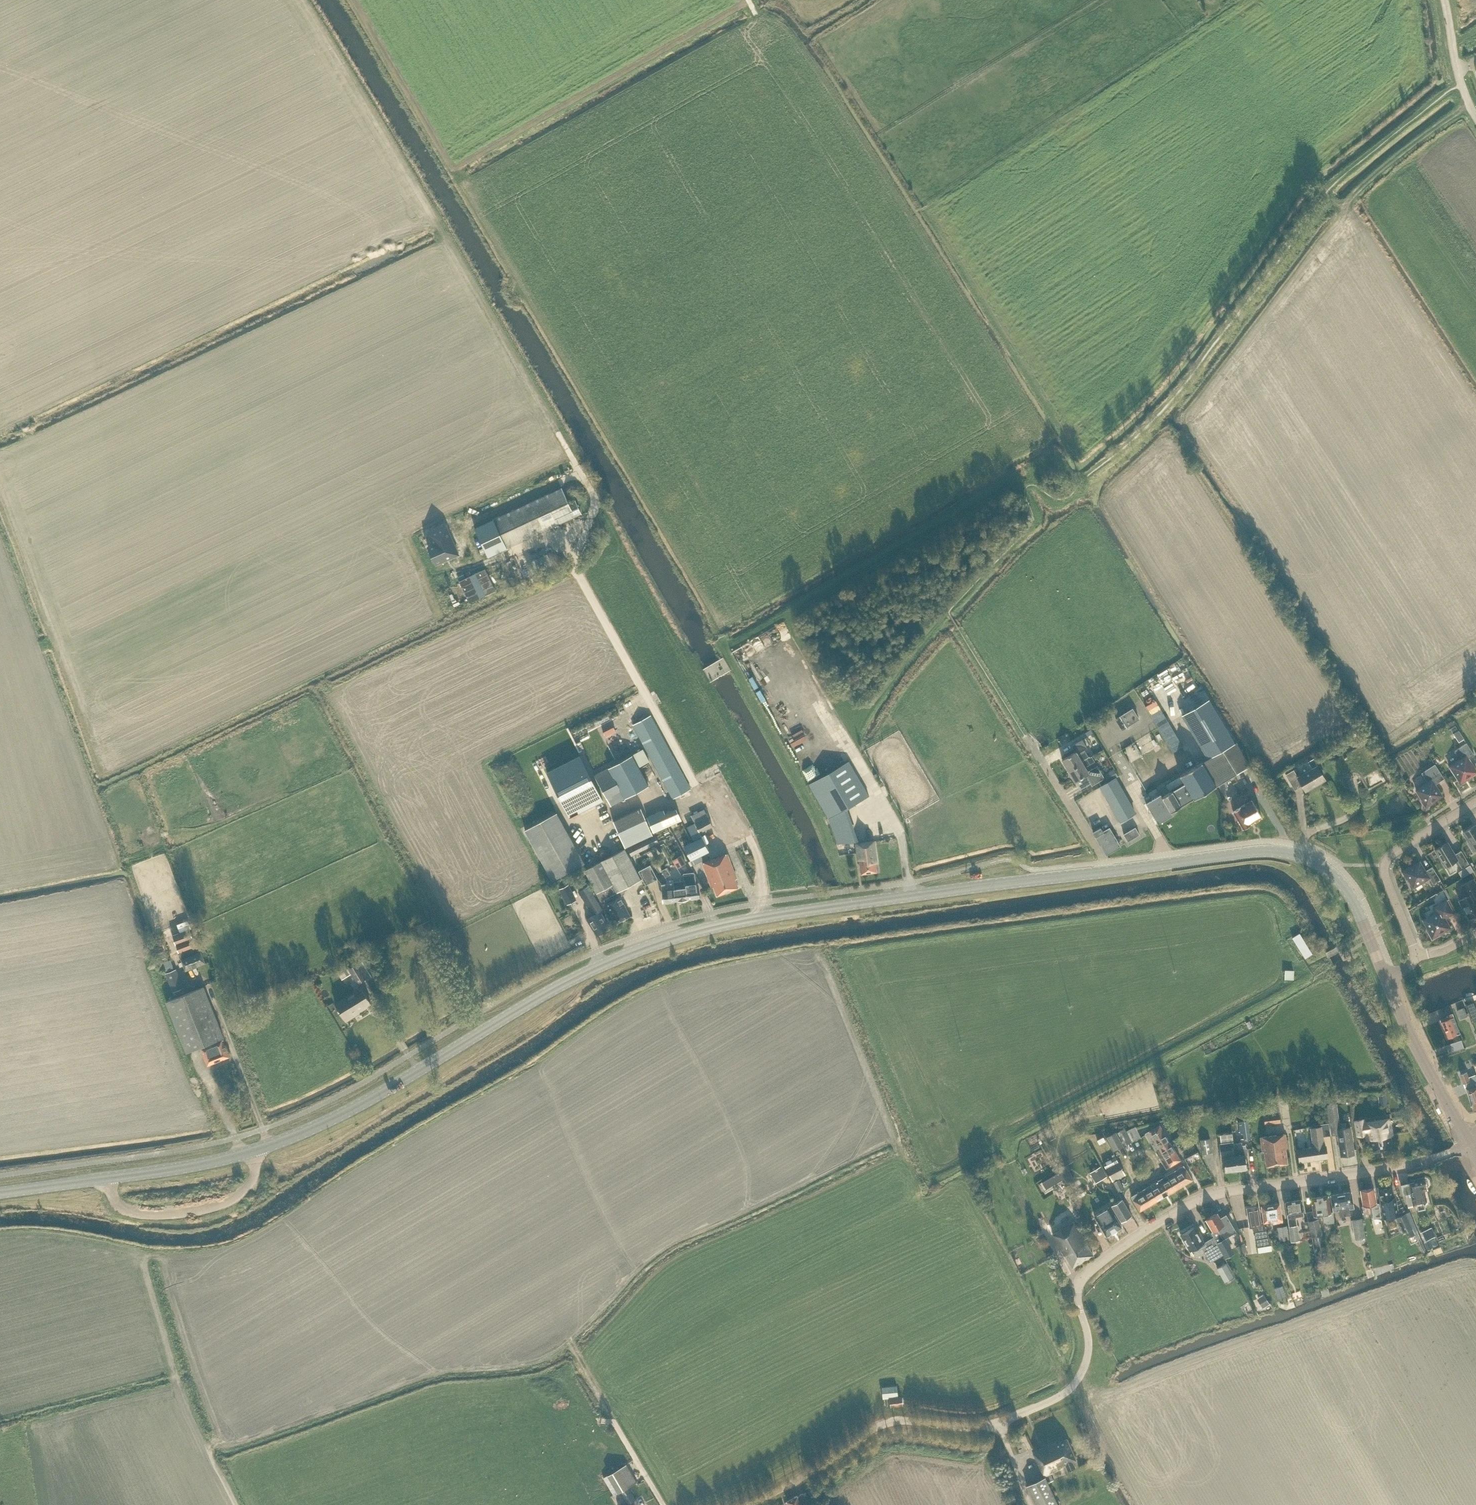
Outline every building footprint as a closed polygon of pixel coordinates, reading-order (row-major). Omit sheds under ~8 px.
[(493,519),(475,528),(488,556),(507,547),(581,513),(575,500),(569,503),(562,488),(493,519)] [(467,514),(453,521),(458,532),(473,525),(467,514)] [(446,526),(429,534),(434,545),(428,547),(436,564),(458,554),(446,526)] [(495,590),(485,569),(459,582),(470,603),(495,590)] [(1222,750),(1237,742),(1236,741),(1234,742),(1208,699),(1181,715),(1207,758),(1179,775),(1184,783),(1162,796),(1161,794),(1146,803),(1158,823),(1173,814),(1171,812),(1194,798),(1194,799),(1236,773),(1222,750)] [(1122,729),(1139,718),(1132,708),(1116,718),(1122,729)] [(650,715),(633,725),(662,779),(673,798),(690,789),(685,779),(650,715)] [(1453,733),(1458,742),(1464,738),(1458,730),(1453,733)] [(1062,759),(1068,770),(1082,762),(1081,760),(1088,756),(1084,749),(1087,748),(1082,739),(1072,745),(1075,751),(1062,759)] [(1251,765),(1237,742),(1222,750),(1236,773),(1251,765)] [(1475,772),(1475,770),(1468,758),(1474,754),(1466,742),(1454,750),(1460,759),(1449,766),(1458,779),(1460,783),(1475,772)] [(1380,770),(1366,747),(1364,743),(1355,748),(1334,760),(1332,761),(1343,779),(1354,772),(1359,774),(1368,790),(1372,788),(1385,780),(1385,779),(1380,770)] [(633,754),(640,766),(649,761),(642,748),(633,754)] [(580,755),(547,772),(570,817),(603,800),(580,755)] [(608,767),(594,775),(599,784),(611,806),(625,798),(648,786),(645,779),(632,755),(608,767)] [(1068,770),(1075,781),(1076,781),(1078,785),(1088,780),(1092,785),(1104,778),(1097,766),(1088,771),(1085,767),(1094,761),(1091,756),(1090,757),(1089,756),(1088,756),(1081,760),(1082,762),(1068,770)] [(1293,769),(1285,774),(1288,779),(1294,789),(1302,785),(1306,791),(1325,780),(1324,779),(1317,766),(1313,759),(1307,762),(1312,769),(1298,777),(1293,769)] [(828,818),(837,844),(858,841),(847,808),(869,796),(849,761),(808,784),(828,818)] [(1444,778),(1435,764),(1421,773),(1426,779),(1427,782),(1416,789),(1422,800),(1421,801),(1426,807),(1432,803),(1431,802),(1442,795),(1435,784),(1444,778)] [(1104,774),(1108,781),(1117,776),(1113,768),(1104,774)] [(1133,810),(1115,778),(1118,776),(1117,776),(1108,781),(1100,786),(1118,817),(1121,821),(1128,816),(1129,816),(1135,813),(1133,810)] [(1243,828),(1251,823),(1254,821),(1255,821),(1259,819),(1259,818),(1262,816),(1252,799),(1233,810),(1243,828)] [(641,807),(610,822),(622,849),(625,847),(634,843),(653,835),(652,834),(645,819),(641,807)] [(681,819),(676,808),(663,814),(661,810),(647,817),(654,832),(681,819)] [(708,817),(704,809),(691,815),(697,827),(700,832),(713,826),(709,817),(708,817)] [(525,829),(552,879),(583,862),(556,812),(525,829)] [(1475,824),(1463,832),(1474,850),(1475,849),(1475,827),(1475,824)] [(1109,827),(1103,831),(1100,827),(1093,832),(1106,854),(1120,846),(1109,827)] [(1128,841),(1139,834),(1135,827),(1123,834),(1128,841)] [(650,837),(653,844),(658,842),(655,835),(650,837)] [(709,851),(702,836),(684,845),(691,860),(709,851)] [(646,848),(653,844),(650,837),(642,841),(646,848)] [(877,863),(874,840),(856,843),(858,860),(859,860),(861,873),(876,871),(875,863),(877,863)] [(639,851),(646,848),(642,841),(635,844),(639,851)] [(1454,854),(1447,842),(1435,849),(1445,866),(1457,860),(1461,867),(1468,863),(1461,850),(1454,854)] [(635,843),(634,843),(635,845),(628,848),(631,855),(639,851),(635,844),(635,843)] [(717,895),(738,887),(735,879),(737,878),(727,853),(702,863),(712,887),(714,886),(717,895)] [(681,854),(672,859),(677,867),(686,863),(681,854)] [(1429,877),(1433,883),(1440,879),(1432,866),(1425,871),(1419,861),(1410,867),(1409,866),(1401,871),(1406,879),(1407,878),(1413,887),(1429,877)] [(658,879),(652,868),(650,864),(638,871),(646,885),(650,883),(658,879)] [(661,869),(665,877),(671,874),(667,867),(661,869)] [(699,897),(698,883),(696,883),(695,874),(693,872),(683,873),(684,880),(685,880),(688,899),(699,897)] [(1475,914),(1475,901),(1474,898),(1475,897),(1475,885),(1473,879),(1461,885),(1467,896),(1459,900),(1469,918),(1475,914)] [(673,882),(676,900),(688,899),(685,880),(684,880),(673,882)] [(663,902),(676,900),(673,882),(661,884),(663,902)] [(568,904),(576,900),(568,884),(560,888),(568,904)] [(594,894),(589,887),(588,885),(578,891),(593,915),(587,919),(597,935),(610,927),(600,911),(603,910),(594,894)] [(619,894),(609,899),(604,902),(616,923),(630,915),(620,896),(619,894)] [(1432,939),(1440,935),(1439,933),(1450,927),(1445,918),(1453,913),(1446,900),(1433,907),(1436,912),(1423,919),(1429,931),(1427,931),(1432,939)] [(186,970),(205,962),(201,951),(193,954),(191,950),(197,947),(189,929),(172,935),(186,970)] [(1305,957),(1312,953),(1308,948),(1301,938),(1302,938),(1299,933),(1292,937),(1305,957)] [(358,983),(366,978),(377,971),(383,967),(374,953),(348,968),(348,967),(348,966),(351,963),(347,957),(334,966),(342,979),(352,973),(358,983)] [(166,970),(174,988),(185,983),(177,965),(166,970)] [(1285,970),(1285,979),(1294,979),(1294,970),(1285,970)] [(378,976),(382,983),(390,978),(386,971),(378,976)] [(208,1065),(229,1056),(222,1038),(224,1037),(203,986),(166,1001),(187,1052),(200,1047),(208,1065)] [(346,1021),(360,1012),(359,1011),(371,1004),(361,987),(335,1003),(346,1021)] [(1470,1014),(1475,1012),(1475,1009),(1473,1002),(1466,1004),(1470,1014)] [(1457,1010),(1460,1018),(1467,1015),(1464,1007),(1457,1009),(1457,1010)] [(1442,1019),(1440,1020),(1447,1038),(1460,1032),(1454,1017),(1443,1021),(1442,1019)] [(1461,1040),(1456,1042),(1458,1050),(1464,1048),(1461,1040)] [(1475,1111),(1475,1075),(1469,1077),(1467,1071),(1461,1074),(1465,1083),(1475,1111)] [(1262,1103),(1263,1111),(1264,1124),(1280,1122),(1279,1114),(1278,1101),(1262,1103)] [(1337,1103),(1327,1104),(1329,1119),(1331,1135),(1338,1134),(1337,1129),(1340,1128),(1339,1117),(1337,1103)] [(1353,1119),(1356,1136),(1364,1135),(1365,1140),(1369,1140),(1371,1151),(1392,1148),(1390,1136),(1393,1136),(1390,1118),(1365,1122),(1365,1118),(1353,1119)] [(1250,1137),(1248,1125),(1247,1120),(1238,1122),(1240,1133),(1243,1132),(1244,1138),(1250,1137)] [(1328,1123),(1316,1124),(1316,1127),(1311,1128),(1313,1147),(1298,1149),(1299,1161),(1309,1160),(1327,1157),(1325,1145),(1324,1145),(1322,1136),(1330,1135),(1328,1123)] [(1156,1150),(1170,1142),(1159,1124),(1150,1130),(1145,1133),(1156,1150)] [(1125,1128),(1131,1142),(1132,1141),(1137,1139),(1141,1137),(1135,1126),(1132,1128),(1126,1130),(1125,1128)] [(1354,1154),(1350,1127),(1340,1128),(1337,1129),(1338,1134),(1341,1155),(1354,1154)] [(1124,1145),(1125,1145),(1131,1142),(1125,1128),(1117,1132),(1124,1145)] [(1106,1137),(1114,1151),(1123,1146),(1116,1132),(1106,1137)] [(1287,1148),(1285,1133),(1260,1137),(1262,1151),(1260,1151),(1261,1159),(1265,1158),(1266,1166),(1287,1163),(1285,1148),(1287,1148)] [(1185,1143),(1190,1141),(1187,1135),(1181,1138),(1184,1144),(1185,1143)] [(1210,1138),(1200,1139),(1200,1141),(1201,1148),(1202,1153),(1212,1152),(1210,1138)] [(1236,1170),(1234,1143),(1233,1141),(1219,1143),(1221,1151),(1221,1157),(1223,1157),(1225,1171),(1236,1170)] [(1166,1168),(1180,1159),(1170,1142),(1156,1150),(1166,1168)] [(1247,1154),(1245,1144),(1242,1145),(1242,1142),(1234,1143),(1236,1170),(1247,1168),(1245,1154),(1247,1154)] [(1113,1181),(1125,1174),(1118,1161),(1106,1168),(1113,1181)] [(1060,1166),(1068,1179),(1075,1175),(1067,1162),(1060,1166)] [(1182,1185),(1192,1179),(1184,1165),(1174,1171),(1166,1176),(1166,1175),(1174,1190),(1175,1189),(1174,1189),(1182,1185)] [(1093,1179),(1104,1172),(1100,1166),(1089,1172),(1093,1179)] [(1059,1172),(1042,1182),(1046,1188),(1062,1178),(1059,1172)] [(1166,1175),(1149,1185),(1157,1200),(1174,1190),(1166,1175)] [(1118,1191),(1124,1188),(1119,1179),(1114,1182),(1118,1191)] [(1416,1205),(1417,1209),(1418,1211),(1425,1209),(1425,1207),(1424,1203),(1425,1203),(1426,1200),(1424,1189),(1427,1189),(1425,1179),(1403,1184),(1401,1184),(1403,1194),(1406,1193),(1408,1205),(1412,1204),(1413,1205),(1416,1205)] [(1157,1200),(1149,1185),(1131,1196),(1134,1201),(1140,1210),(1157,1200)] [(1381,1202),(1382,1209),(1382,1210),(1383,1218),(1384,1217),(1385,1220),(1394,1218),(1393,1216),(1398,1214),(1395,1200),(1394,1200),(1391,1185),(1378,1187),(1381,1202)] [(1363,1206),(1371,1204),(1373,1219),(1381,1217),(1380,1211),(1378,1203),(1376,1203),(1374,1187),(1360,1190),(1363,1206)] [(1349,1209),(1353,1208),(1351,1191),(1330,1195),(1333,1211),(1339,1210),(1340,1216),(1350,1214),(1349,1209)] [(1313,1215),(1322,1214),(1324,1224),(1324,1226),(1334,1225),(1334,1222),(1332,1211),(1331,1211),(1328,1195),(1311,1198),(1313,1215)] [(1121,1221),(1131,1215),(1122,1199),(1112,1205),(1121,1221)] [(1289,1226),(1297,1225),(1295,1217),(1304,1215),(1301,1199),(1285,1202),(1287,1218),(1288,1218),(1289,1226)] [(1261,1205),(1264,1222),(1273,1220),(1273,1223),(1282,1221),(1279,1203),(1261,1205)] [(1094,1215),(1095,1217),(1096,1218),(1106,1235),(1122,1226),(1114,1213),(1110,1206),(1107,1208),(1094,1215)] [(1263,1221),(1261,1222),(1258,1206),(1247,1207),(1250,1227),(1254,1226),(1257,1247),(1271,1244),(1263,1221)] [(1236,1231),(1227,1216),(1226,1214),(1220,1218),(1217,1213),(1206,1219),(1212,1231),(1211,1232),(1217,1242),(1236,1231)] [(1412,1228),(1405,1213),(1396,1217),(1402,1233),(1405,1231),(1412,1228)] [(1355,1238),(1365,1237),(1362,1218),(1352,1219),(1355,1238)] [(1308,1221),(1312,1237),(1322,1235),(1318,1219),(1308,1221)] [(1088,1244),(1085,1238),(1075,1221),(1075,1222),(1074,1221),(1053,1234),(1073,1267),(1093,1255),(1087,1244),(1088,1244)] [(1277,1227),(1279,1239),(1288,1238),(1286,1225),(1277,1227)] [(1300,1240),(1297,1225),(1288,1226),(1291,1242),(1294,1241),(1294,1243),(1297,1242),(1297,1241),(1300,1240)] [(1222,1254),(1212,1237),(1204,1242),(1201,1238),(1202,1238),(1198,1231),(1197,1231),(1194,1226),(1181,1233),(1191,1250),(1197,1246),(1199,1250),(1202,1248),(1210,1261),(1222,1254)] [(1431,1227),(1420,1233),(1424,1241),(1436,1236),(1431,1227)] [(1244,1242),(1236,1247),(1239,1252),(1246,1248),(1246,1246),(1244,1242)] [(1216,1268),(1224,1282),(1234,1277),(1232,1274),(1233,1273),(1227,1262),(1224,1263),(1224,1262),(1219,1264),(1220,1266),(1216,1268)] [(1269,1303),(1264,1294),(1257,1299),(1262,1308),(1269,1303)] [(889,1397),(890,1406),(902,1405),(901,1396),(898,1396),(897,1385),(882,1387),(883,1398),(889,1397)] [(1044,1475),(1049,1472),(1066,1465),(1068,1470),(1075,1467),(1072,1461),(1076,1459),(1067,1438),(1056,1443),(1056,1442),(1033,1452),(1044,1475)] [(626,1500),(623,1502),(624,1504),(635,1504),(634,1502),(628,1504),(635,1499),(628,1487),(637,1482),(626,1463),(607,1475),(618,1492),(620,1491),(626,1500)] [(1047,1482),(1053,1480),(1049,1472),(1044,1475),(1045,1477),(1027,1485),(1036,1504),(1058,1504),(1047,1482)] [(801,1502),(797,1495),(787,1501),(789,1504),(810,1504),(807,1499),(801,1502)]
